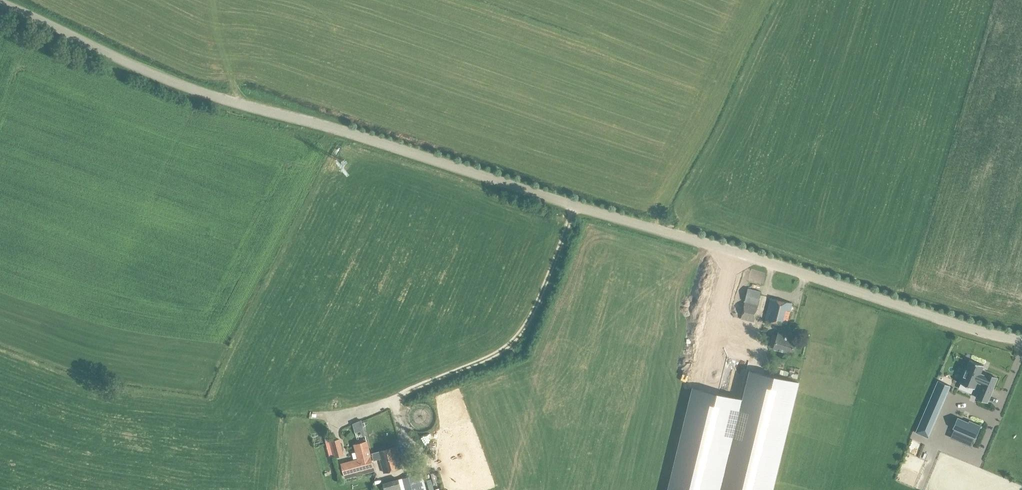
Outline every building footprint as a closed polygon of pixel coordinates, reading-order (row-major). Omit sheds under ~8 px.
[(748,289),(745,303),(758,306),(762,291),(748,289)] [(792,303),(770,298),(765,320),(787,325),(792,303)] [(758,306),(745,303),(741,319),(754,322),(758,306)] [(774,348),(778,336),(773,334),(769,347),(774,348)] [(778,336),(774,348),(792,353),(796,340),(778,335),(778,336)] [(966,367),(960,382),(974,388),(977,382),(978,379),(983,381),(982,384),(976,397),(988,402),(997,378),(986,373),(985,375),(985,377),(980,375),(980,373),(984,365),(970,359),(967,367),(966,367)] [(693,388),(668,489),(773,489),(799,383),(750,371),(743,399),(743,400),(693,388)] [(944,395),(932,390),(912,435),(925,441),(930,428),(928,427),(941,398),(943,399),(944,395)] [(958,417),(953,428),(976,438),(981,425),(969,420),(969,422),(958,417)] [(366,435),(362,420),(353,424),(355,433),(361,431),(362,436),(366,435)] [(340,439),(330,441),(330,443),(334,456),(334,458),(344,455),(340,439)] [(358,459),(341,463),(345,479),(353,477),(356,476),(357,477),(364,475),(364,474),(376,471),(375,468),(370,449),(368,442),(354,445),(356,453),(358,459)] [(396,447),(378,452),(372,453),(374,461),(380,459),(384,472),(402,468),(396,447)] [(403,478),(406,489),(417,489),(413,475),(412,475),(411,472),(407,473),(408,476),(403,478)] [(399,479),(383,483),(385,489),(402,489),(399,479)]
